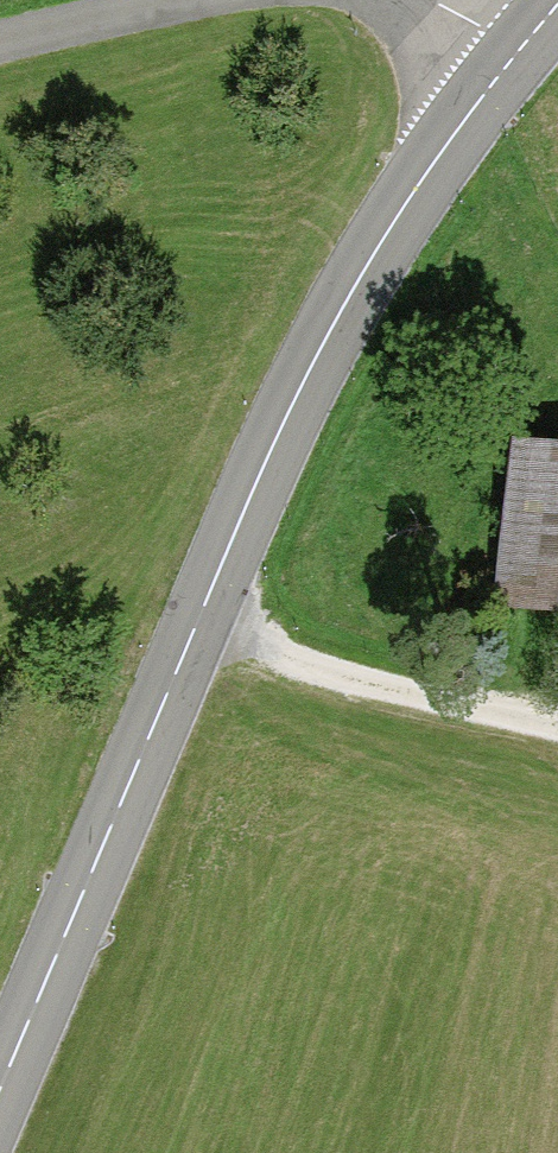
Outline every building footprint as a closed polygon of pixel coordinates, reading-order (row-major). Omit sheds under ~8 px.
[(518,415),(497,592),(557,600),(557,420),(518,415)]
